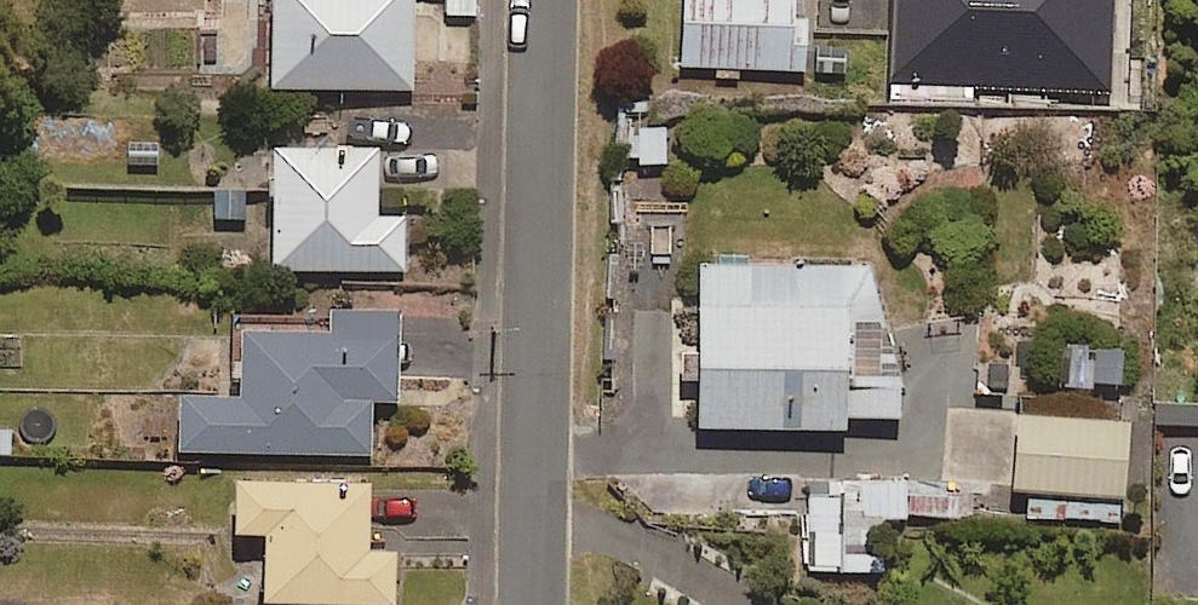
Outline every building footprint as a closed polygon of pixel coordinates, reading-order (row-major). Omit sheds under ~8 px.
[(412,0),(271,0),(270,88),(411,90),(412,0)] [(475,15),(475,0),(432,0),(432,15),(475,15)] [(799,20),(798,0),(682,0),(684,71),(811,68),(810,20),(799,20)] [(894,94),(1139,89),(1137,0),(892,0),(894,94)] [(629,165),(668,164),(667,126),(628,127),(629,165)] [(377,213),(379,147),(277,144),(274,266),(404,269),(405,214),(377,213)] [(899,416),(900,357),(869,264),(702,263),(702,425),(848,426),(848,415),(899,416)] [(398,398),(400,309),(332,308),(332,324),(243,322),(241,394),(180,393),(179,449),(371,452),(372,398),(398,398)] [(1120,380),(1116,339),(1055,345),(1059,386),(1120,380)] [(1125,521),(1130,418),(948,410),(945,482),(1028,485),(1026,517),(1125,521)] [(369,549),(371,480),(239,477),(237,530),(268,531),(267,600),(395,603),(396,550),(369,549)] [(811,571),(882,569),(881,516),(907,515),(906,479),(850,481),(809,482),(811,571)]
